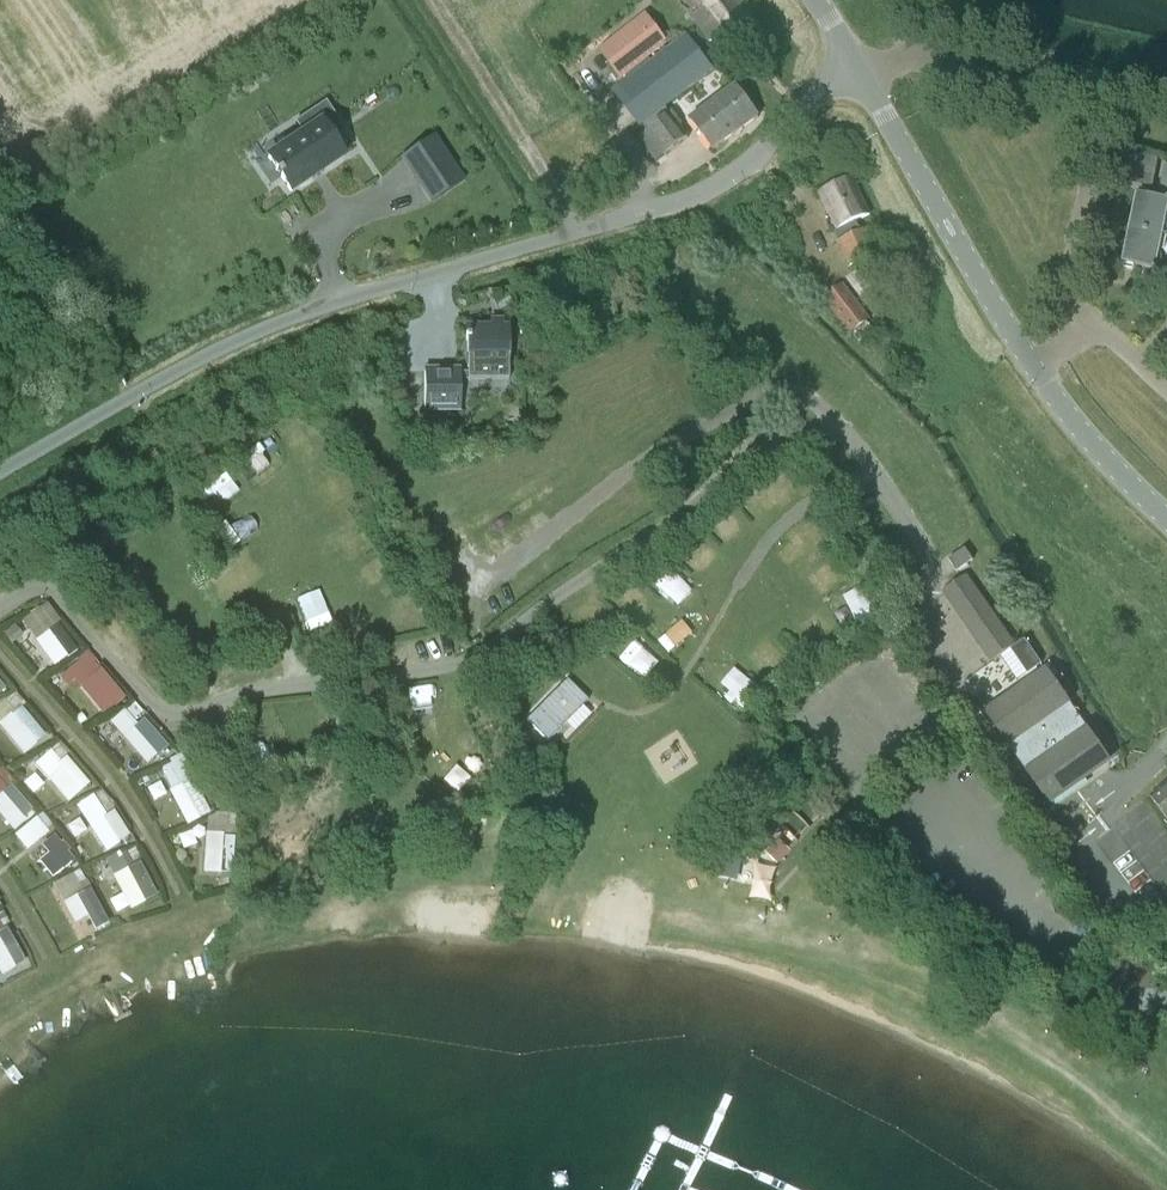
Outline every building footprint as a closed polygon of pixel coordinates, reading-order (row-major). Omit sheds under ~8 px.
[(702,12),(693,19),(712,43),(751,13),(741,0),(692,0),(702,12)] [(642,26),(604,55),(622,79),(660,49),(642,26)] [(643,126),(648,133),(640,139),(657,162),(665,156),(666,157),(689,139),(666,108),(714,71),(687,37),(615,93),(641,127),(643,126)] [(600,74),(608,67),(600,58),(592,64),(600,74)] [(714,150),(759,116),(736,86),(691,120),(714,150)] [(303,135),(267,159),(290,193),(344,157),(328,133),(340,125),(325,103),(295,123),(303,135)] [(464,180),(445,153),(413,174),(432,202),(464,180)] [(1158,161),(1140,160),(1138,180),(1157,182),(1158,161)] [(1164,237),(1166,237),(1166,166),(1165,166),(1158,198),(1138,194),(1130,230),(1164,237)] [(850,267),(878,254),(865,228),(861,231),(856,222),(870,215),(852,178),(820,194),(841,240),(838,241),(850,267)] [(1130,230),(1123,266),(1144,270),(1141,284),(1166,289),(1166,287),(1166,273),(1157,270),(1164,237),(1130,230)] [(824,301),(851,334),(870,320),(843,286),(824,301)] [(467,341),(467,373),(460,374),(460,372),(424,372),(424,411),(460,411),(460,381),(467,381),(467,383),(508,382),(508,328),(466,328),(466,341),(467,341)] [(228,470),(205,485),(220,507),(243,492),(228,470)] [(251,518),(223,531),(230,546),(258,533),(251,518)] [(700,542),(689,560),(707,570),(717,552),(700,542)] [(957,572),(973,561),(965,549),(949,561),(957,572)] [(991,662),(1015,646),(967,577),(944,594),(991,662)] [(859,625),(875,619),(863,589),(847,595),(859,625)] [(24,617),(36,636),(62,622),(50,602),(24,617)] [(325,603),(304,611),(312,633),(333,626),(325,603)] [(54,638),(42,647),(54,664),(66,655),(68,658),(77,651),(58,625),(49,632),(54,638)] [(15,626),(3,634),(11,645),(23,637),(15,626)] [(1042,666),(1025,642),(1012,651),(1028,675),(1042,666)] [(95,662),(87,653),(80,659),(88,668),(95,662)] [(100,671),(92,678),(114,705),(123,698),(100,671)] [(1049,803),(1109,762),(1047,673),(987,714),(1049,803)] [(567,682),(527,722),(547,741),(565,724),(581,707),(587,701),(567,682)] [(12,693),(6,699),(14,708),(20,702),(12,693)] [(140,713),(132,704),(126,710),(134,719),(140,713)] [(22,709),(1,726),(24,753),(45,736),(22,709)] [(81,715),(75,719),(80,726),(86,722),(81,715)] [(144,721),(126,738),(148,763),(166,747),(144,721)] [(57,744),(51,750),(59,758),(65,753),(57,744)] [(50,753),(36,765),(69,803),(89,785),(66,759),(60,764),(50,753)] [(186,758),(161,770),(173,793),(189,824),(199,819),(198,818),(209,812),(193,782),(197,780),(186,758)] [(1150,798),(1166,822),(1166,785),(1150,798)] [(0,797),(0,812),(15,830),(26,821),(23,818),(31,811),(10,787),(0,797)] [(98,794),(77,807),(89,826),(114,811),(111,803),(102,793),(98,795),(98,794)] [(227,825),(235,826),(235,814),(227,813),(227,825)] [(113,815),(93,828),(106,848),(126,835),(113,815)] [(768,841),(786,822),(778,815),(760,833),(768,841)] [(42,816),(17,836),(29,850),(54,830),(42,816)] [(208,837),(206,872),(232,874),(235,839),(208,837)] [(55,839),(44,848),(50,855),(62,870),(73,861),(55,839)] [(773,847),(766,853),(778,864),(791,851),(790,850),(780,840),(773,847)] [(136,848),(128,852),(134,863),(142,859),(136,848)] [(722,859),(719,874),(738,877),(740,862),(722,859)] [(140,865),(115,877),(131,909),(156,896),(140,865)] [(80,871),(72,875),(78,885),(85,881),(80,871)] [(90,893),(66,906),(75,923),(87,916),(96,931),(108,924),(90,893)] [(0,934),(0,971),(2,975),(25,963),(8,930),(0,934)] [(1124,1016),(1156,978),(1122,950),(1090,988),(1124,1016)]
